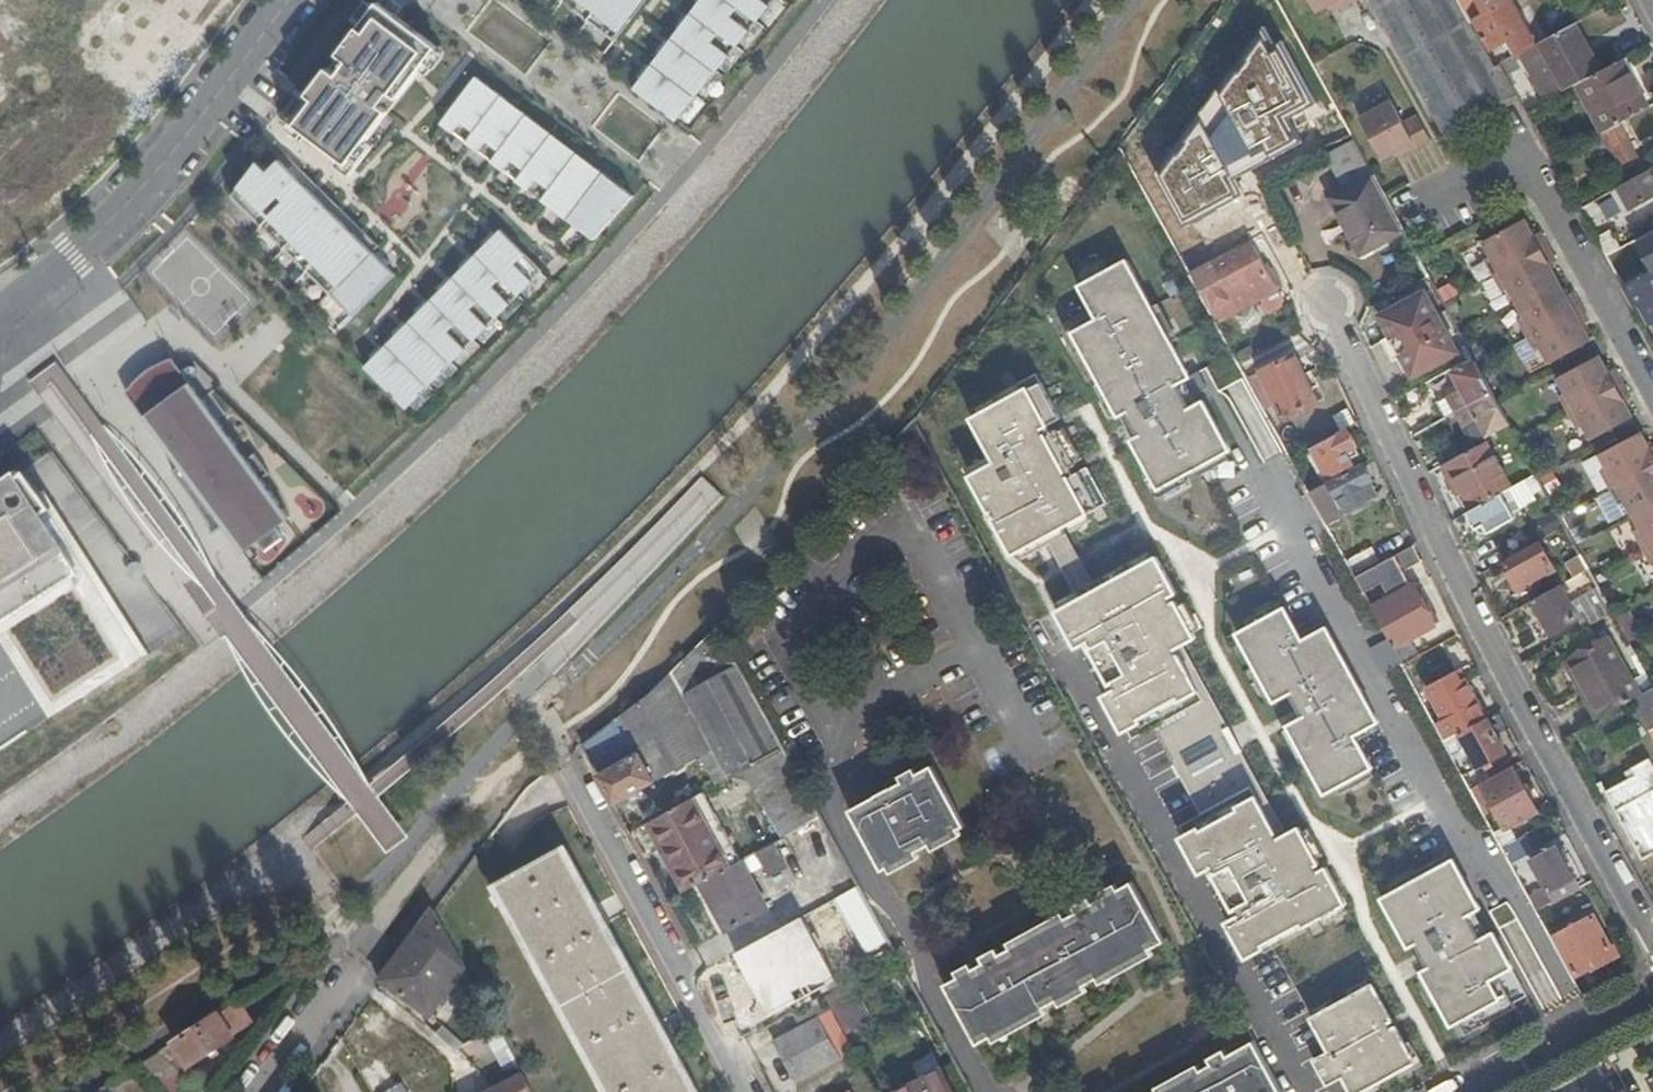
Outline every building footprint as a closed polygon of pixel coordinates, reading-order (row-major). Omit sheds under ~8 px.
[(616,41),(647,0),(562,0),(616,41)] [(677,122),(777,0),(703,0),(634,89),(677,122)] [(1289,30),(1256,11),(1250,0),(1247,0),(1208,21),(1134,145),(1153,156),(1170,188),(1188,159),(1243,130),(1252,147),(1255,148),(1318,115),(1326,100),(1289,30)] [(1314,17),(1332,8),(1335,12),(1357,0),(1306,0),(1314,17)] [(1444,136),(1516,98),(1499,66),(1494,68),(1456,0),(1367,0),(1444,136)] [(1510,0),(1481,0),(1479,1),(1485,15),(1474,21),(1489,51),(1507,42),(1515,57),(1517,56),(1534,46),(1510,0)] [(378,6),(290,121),(350,166),(437,51),(378,6)] [(1599,73),(1574,24),(1534,46),(1517,56),(1544,103),(1576,86),(1599,73)] [(1622,61),(1599,73),(1576,86),(1602,134),(1617,126),(1647,109),(1622,61)] [(478,77),(442,124),(596,241),(635,198),(478,77)] [(1401,161),(1432,144),(1416,116),(1402,124),(1387,96),(1371,105),(1374,110),(1360,118),(1382,160),(1397,153),(1401,161)] [(1617,126),(1602,134),(1610,147),(1621,168),(1637,160),(1617,126)] [(1610,147),(1602,134),(1581,145),(1589,159),(1610,147)] [(1393,217),(1355,147),(1327,162),(1345,196),(1332,203),(1362,258),(1403,235),(1393,217)] [(259,163),(232,196),(354,316),(397,275),(281,160),(271,172),(259,163)] [(1611,192),(1621,210),(1628,207),(1629,209),(1652,196),(1652,169),(1611,192)] [(1540,352),(1548,367),(1590,344),(1581,328),(1588,324),(1572,296),(1565,299),(1548,268),(1555,264),(1538,235),(1532,238),(1524,224),(1482,246),(1490,260),(1485,263),(1503,296),(1508,294),(1523,321),(1518,324),(1535,355),(1540,352)] [(499,230),(365,367),(408,409),(542,273),(499,230)] [(1647,257),(1637,239),(1617,250),(1626,268),(1647,257)] [(1264,273),(1247,242),(1189,274),(1216,324),(1257,301),(1265,316),(1282,307),(1274,292),(1279,289),(1270,270),(1264,273)] [(1617,250),(1603,258),(1613,275),(1626,268),(1617,250)] [(1127,262),(1078,288),(1098,327),(1072,341),(1157,501),(1232,461),(1127,262)] [(1621,289),(1633,309),(1639,306),(1649,326),(1652,325),(1652,326),(1652,271),(1621,289)] [(1413,376),(1454,355),(1424,298),(1382,320),(1413,376)] [(146,370),(126,391),(179,464),(172,469),(214,533),(225,525),(244,551),(257,541),(265,551),(284,537),(277,526),(290,517),(263,479),(270,473),(256,454),(248,459),(172,357),(146,370)] [(1607,376),(1599,360),(1557,382),(1564,397),(1559,400),(1576,431),(1582,428),(1590,442),(1631,420),(1623,403),(1629,400),(1614,372),(1607,376)] [(1309,407),(1287,361),(1255,376),(1277,422),(1309,407)] [(1453,374),(1470,405),(1491,392),(1474,363),(1453,374)] [(1061,417),(1037,373),(1003,391),(1007,399),(973,417),(998,462),(971,477),(1012,552),(1046,534),(1080,598),(1055,611),(1075,646),(1102,631),(1129,683),(1101,698),(1121,733),(1125,731),(1129,740),(1150,728),(1200,819),(1179,830),(1184,839),(1181,841),(1197,872),(1222,858),(1253,914),(1228,927),(1245,958),(1344,905),(1323,867),(1320,868),(1297,825),(1276,837),(1173,649),(1195,637),(1172,595),(1176,593),(1156,556),(1093,590),(1058,527),(1106,501),(1087,467),(1080,470),(1053,421),(1061,417)] [(1428,384),(1398,400),(1405,414),(1436,396),(1428,384)] [(1487,436),(1508,424),(1491,392),(1470,405),(1453,414),(1463,431),(1473,425),(1479,422),(1482,426),(1487,436)] [(1479,422),(1473,425),(1476,430),(1482,426),(1479,422)] [(1357,457),(1347,433),(1311,451),(1326,480),(1351,467),(1349,462),(1357,457)] [(1649,454),(1639,435),(1597,457),(1606,473),(1601,476),(1618,509),(1624,505),(1639,533),(1634,536),(1641,550),(1652,544),(1652,452),(1649,454)] [(1499,495),(1510,489),(1484,443),(1444,465),(1471,512),(1499,495)] [(1444,465),(1438,469),(1464,516),(1465,515),(1471,512),(1444,465)] [(1362,466),(1334,480),(1328,483),(1343,513),(1372,499),(1365,487),(1371,484),(1362,466)] [(51,716),(151,653),(53,506),(51,508),(25,469),(19,473),(16,469),(0,481),(0,639),(51,716)] [(1315,491),(1309,494),(1327,528),(1334,524),(1315,491)] [(1471,512),(1465,515),(1474,530),(1481,527),(1486,535),(1513,520),(1499,495),(1471,512)] [(1641,550),(1651,567),(1652,566),(1652,544),(1641,550)] [(1552,571),(1538,546),(1504,565),(1518,590),(1552,571)] [(1345,563),(1352,575),(1377,562),(1370,549),(1345,563)] [(1410,549),(1354,579),(1364,598),(1402,667),(1416,660),(1407,642),(1433,628),(1411,589),(1408,590),(1400,574),(1418,564),(1410,549)] [(1569,565),(1576,577),(1587,570),(1581,559),(1569,565)] [(1576,620),(1582,630),(1611,613),(1597,588),(1567,605),(1558,587),(1532,601),(1550,634),(1576,620)] [(1288,605),(1242,629),(1277,695),(1290,689),(1303,713),(1287,721),(1326,794),(1373,769),(1352,731),(1379,716),(1330,623),(1305,636),(1288,605)] [(1631,642),(1644,636),(1632,611),(1619,617),(1631,642)] [(600,774),(597,777),(613,807),(711,753),(726,780),(780,750),(714,630),(675,670),(668,676),(659,684),(649,693),(581,747),(600,774)] [(1568,661),(1601,719),(1633,701),(1641,696),(1608,638),(1568,661)] [(1444,721),(1434,726),(1443,743),(1484,720),(1463,683),(1460,686),(1454,675),(1426,690),(1444,721)] [(1652,730),(1652,689),(1641,696),(1633,701),(1651,731),(1652,730)] [(1505,753),(1486,719),(1484,720),(1443,743),(1462,776),(1505,753)] [(780,750),(726,780),(747,784),(777,844),(787,838),(819,821),(780,750)] [(1652,854),(1652,770),(1648,760),(1631,769),(1634,777),(1605,792),(1642,861),(1652,854)] [(1522,788),(1512,768),(1480,785),(1505,831),(1537,813),(1530,800),(1524,803),(1518,791),(1522,788)] [(882,874),(964,830),(932,771),(850,815),(882,874)] [(1530,800),(1522,788),(1518,791),(1524,803),(1530,800)] [(700,794),(646,823),(684,893),(700,885),(737,865),(700,794)] [(1525,856),(1557,837),(1549,822),(1516,842),(1525,856)] [(787,838),(777,844),(775,845),(788,869),(800,863),(787,838)] [(788,869),(775,845),(756,854),(769,879),(788,869)] [(1554,903),(1579,889),(1555,848),(1532,861),(1554,903)] [(1455,855),(1382,895),(1454,1027),(1507,998),(1496,978),(1519,965),(1496,925),(1481,933),(1471,914),(1484,907),(1455,855)] [(754,856),(737,865),(700,885),(724,932),(765,911),(746,874),(759,867),(754,856)] [(563,857),(497,893),(606,1091),(690,1091),(563,857)] [(976,1046),(1162,945),(1131,886),(1090,908),(1086,902),(1072,909),(1075,916),(998,958),(995,952),(979,961),(983,967),(944,988),(976,1046)] [(892,957),(856,890),(813,914),(837,960),(828,965),(839,985),(892,957)] [(465,971),(434,914),(381,987),(429,1022),(465,971)] [(767,997),(828,965),(837,960),(813,914),(740,952),(767,997)] [(1575,976),(1614,955),(1593,917),(1554,937),(1575,976)] [(1312,1021),(1330,1053),(1313,1063),(1328,1088),(1343,1080),(1350,1091),(1364,1091),(1414,1064),(1371,988),(1312,1021)] [(823,997),(810,1004),(818,1019),(840,1060),(795,1085),(799,1091),(818,1091),(862,1069),(823,997)] [(818,1019),(810,1004),(796,1011),(805,1026),(818,1019)] [(232,1039),(215,1015),(176,1040),(172,1044),(187,1067),(232,1039)] [(840,1060),(818,1019),(805,1026),(772,1043),(795,1085),(840,1060)] [(442,1030),(436,1037),(455,1055),(462,1049),(442,1030)] [(1253,1045),(1226,1060),(1223,1053),(1208,1061),(1211,1068),(1167,1091),(1278,1091),(1253,1045)] [(165,1051),(147,1060),(161,1088),(179,1078),(165,1051)] [(1612,1066),(1626,1091),(1642,1083),(1628,1058),(1612,1066)] [(941,1074),(908,1091),(950,1091),(941,1074)] [(524,1081),(501,1091),(530,1091),(524,1081)]
